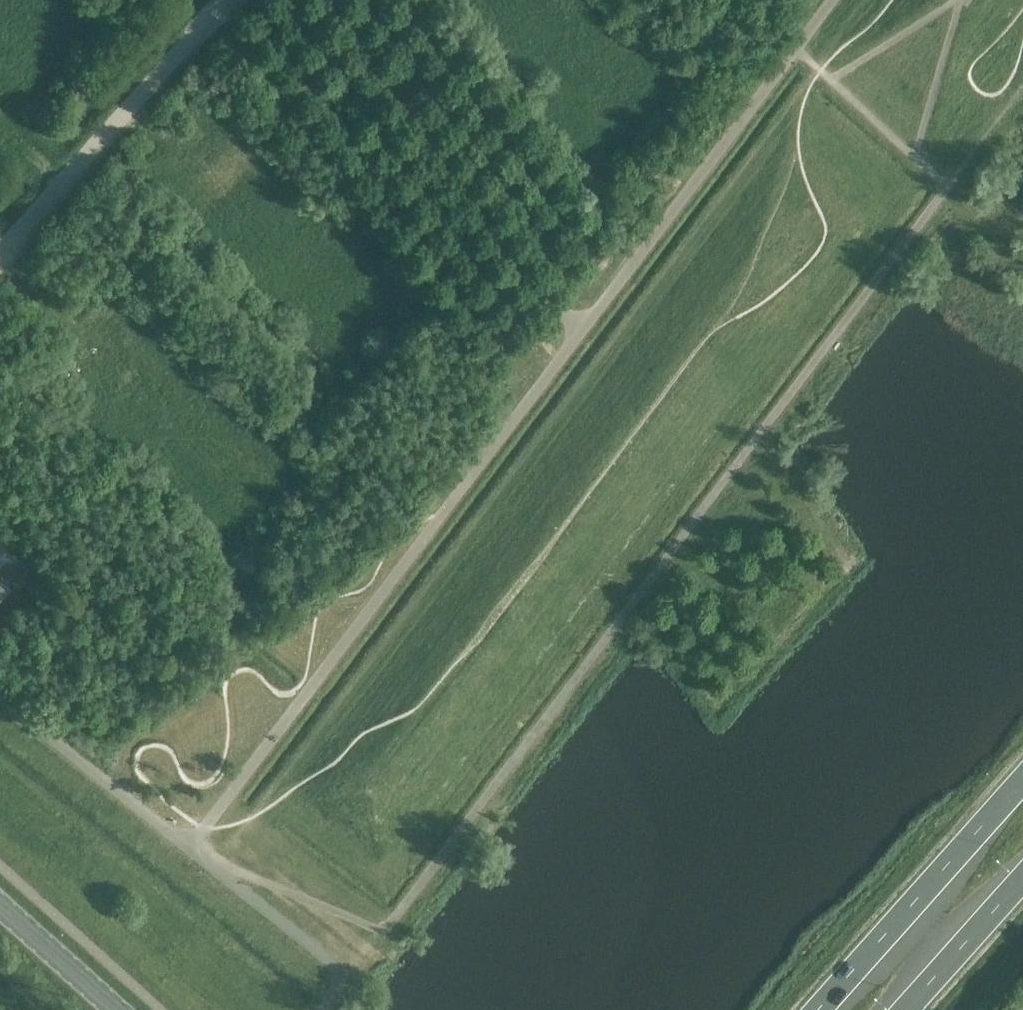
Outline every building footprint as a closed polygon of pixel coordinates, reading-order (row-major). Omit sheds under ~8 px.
[(0,579),(0,596),(9,586),(0,579)]
